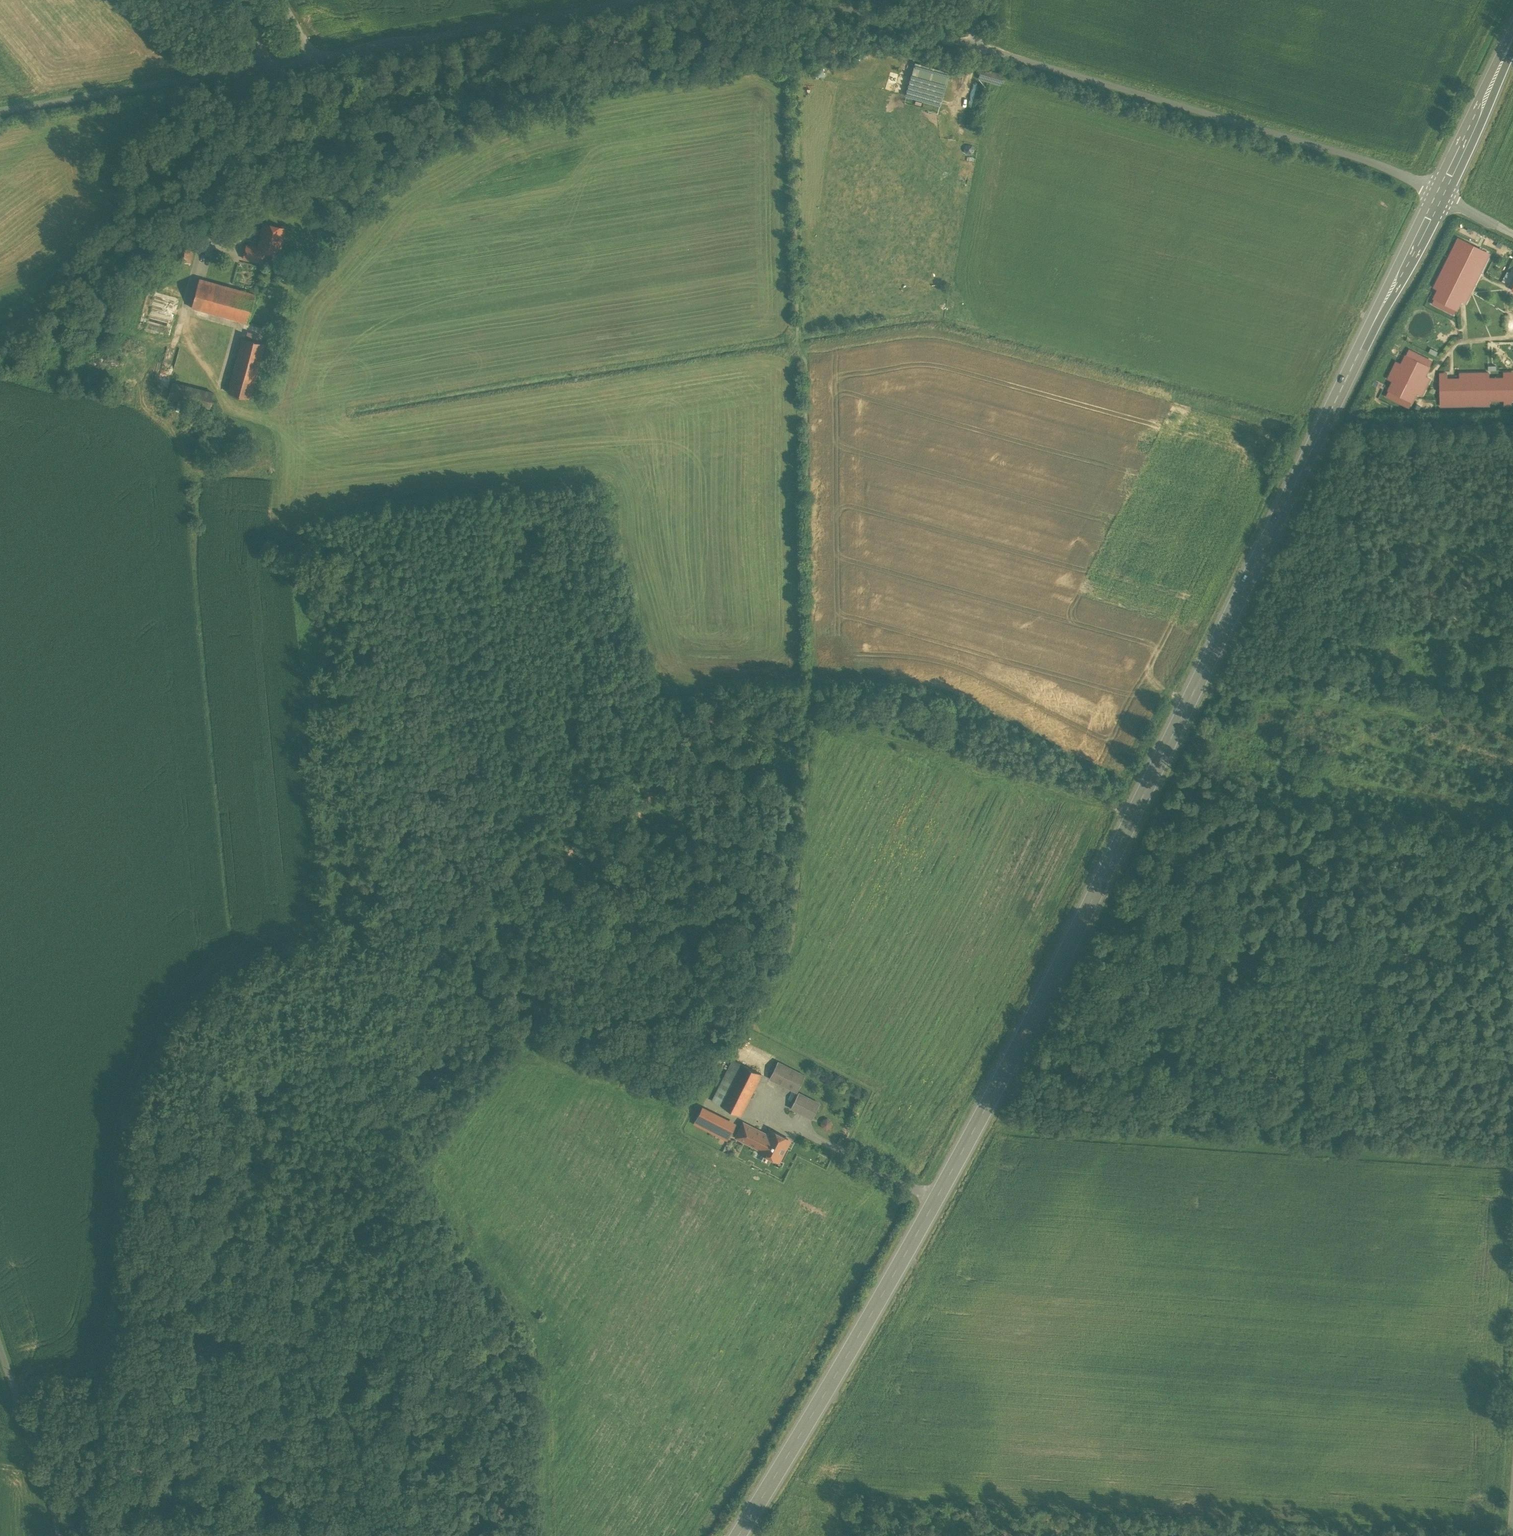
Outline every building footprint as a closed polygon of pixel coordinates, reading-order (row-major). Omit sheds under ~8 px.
[(949,74),(915,64),(906,96),(940,106),(949,74)] [(982,69),(979,78),(1000,84),(1003,75),(982,69)] [(291,230),(269,224),(264,248),(250,245),(246,261),(266,266),(270,252),(285,256),(291,230)] [(1435,298),(1433,303),(1454,314),(1456,309),(1457,309),(1461,300),(1466,302),(1490,253),(1459,238),(1435,287),(1439,289),(1434,298),(1435,298)] [(195,247),(183,244),(179,255),(191,259),(195,247)] [(264,299),(207,284),(200,313),(256,328),(264,299)] [(184,299),(154,292),(143,334),(173,342),(184,299)] [(273,344),(250,337),(234,396),(257,402),(273,344)] [(1388,378),(1393,381),(1389,390),(1390,390),(1387,396),(1409,407),(1412,401),(1412,402),(1417,393),(1422,395),(1430,379),(1425,376),(1430,367),(1429,366),(1432,361),(1409,350),(1407,355),(1406,355),(1402,364),(1396,362),(1388,378)] [(1441,406),(1489,404),(1489,399),(1505,399),(1505,405),(1512,405),(1512,399),(1512,372),(1505,372),(1505,378),(1489,378),(1489,372),(1461,373),(1461,379),(1448,379),(1448,373),(1441,373),(1441,406)] [(211,395),(182,387),(178,403),(207,410),(211,395)] [(761,1073),(733,1060),(713,1101),(740,1114),(761,1073)] [(805,1075),(778,1062),(770,1078),(797,1091),(805,1075)] [(819,1103),(799,1093),(791,1108),(812,1118),(819,1103)] [(736,1124),(701,1107),(693,1123),(727,1140),(736,1124)] [(768,1135),(744,1123),(737,1136),(757,1146),(758,1143),(767,1148),(764,1154),(779,1161),(785,1148),(784,1147),(788,1139),(770,1130),(768,1135)]
